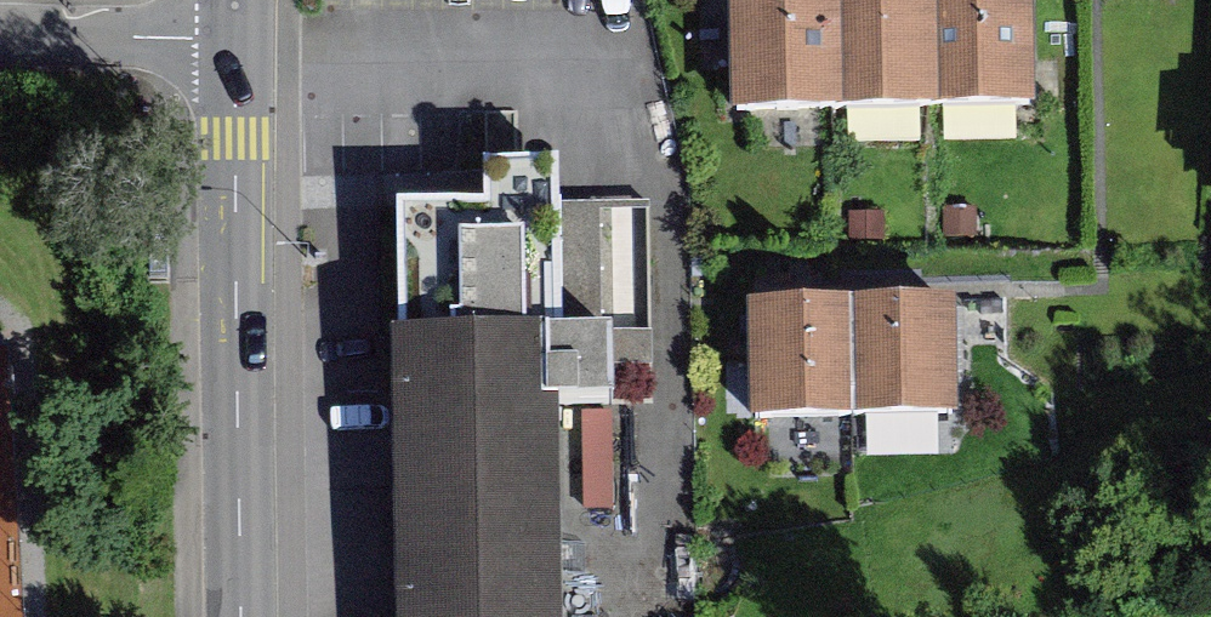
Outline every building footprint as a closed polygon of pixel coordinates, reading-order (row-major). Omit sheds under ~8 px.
[(891,0),(793,0),(794,131),(891,130),(891,0)] [(995,0),(891,0),(891,130),(995,130),(995,0)] [(1099,0),(995,0),(995,130),(1099,130),(1099,0)] [(646,203),(556,203),(553,163),(483,167),(486,204),(398,204),(400,616),(561,616),(558,400),(649,400),(646,203)] [(1011,434),(1006,299),(878,304),(883,438),(1011,434)] [(883,438),(878,304),(774,308),(778,441),(883,438)]
